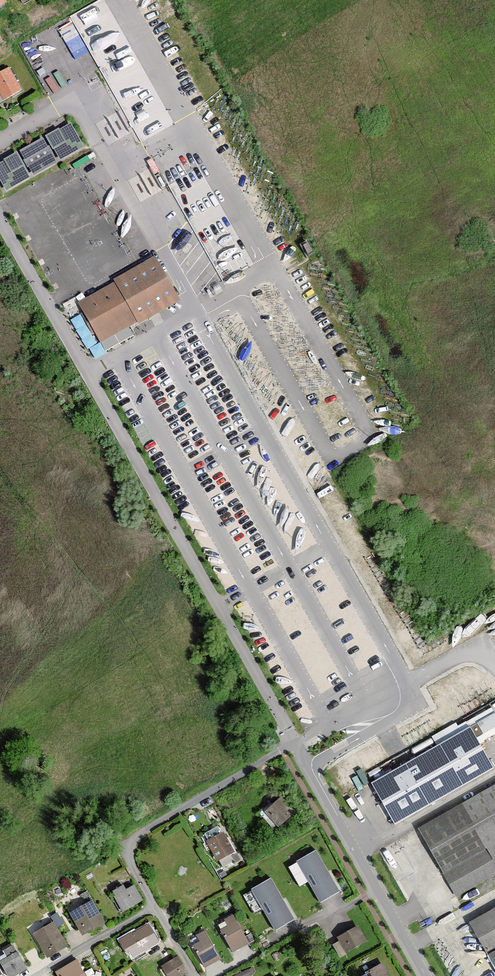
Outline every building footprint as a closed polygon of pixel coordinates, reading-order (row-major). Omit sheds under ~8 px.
[(2,13),(12,7),(9,0),(0,0),(0,10),(2,13)] [(77,21),(62,27),(73,57),(88,51),(77,21)] [(9,44),(0,28),(0,49),(9,44)] [(4,101),(21,92),(10,70),(0,75),(0,94),(4,101)] [(71,123),(45,137),(60,164),(86,149),(71,123)] [(43,139),(19,152),(33,178),(57,165),(43,139)] [(0,162),(0,183),(5,193),(31,179),(17,153),(0,162)] [(308,243),(301,247),(308,258),(314,254),(308,243)] [(162,260),(80,304),(104,347),(185,303),(162,260)] [(395,823),(493,768),(476,738),(494,727),(494,713),(372,783),(395,823)] [(417,829),(455,897),(494,875),(494,785),(417,829)] [(281,798),(265,813),(279,828),(296,812),(281,798)] [(218,826),(205,833),(209,841),(206,842),(217,862),(220,861),(223,867),(234,862),(231,855),(235,853),(224,833),(223,834),(218,826)] [(316,851),(298,862),(321,903),(340,892),(316,851)] [(271,879),(252,890),(275,930),(294,920),(271,879)] [(123,887),(113,893),(123,910),(141,900),(134,886),(126,891),(123,887)] [(92,902),(72,914),(83,934),(103,922),(92,902)] [(494,962),(494,911),(473,924),(494,962)] [(229,927),(221,932),(234,952),(249,943),(233,916),(225,920),(229,927)] [(53,924),(36,934),(48,956),(66,945),(53,924)] [(149,924),(121,940),(127,951),(130,950),(133,956),(159,941),(149,924)] [(359,926),(338,938),(340,942),(331,946),(339,960),(347,955),(346,953),(368,941),(359,926)] [(201,943),(193,947),(205,968),(221,959),(205,932),(197,937),(201,943)] [(2,962),(10,975),(12,975),(26,968),(13,946),(4,951),(8,958),(2,962)] [(164,967),(169,975),(180,975),(187,972),(178,958),(164,967)] [(57,973),(59,975),(85,975),(77,962),(57,973)] [(367,972),(369,975),(390,975),(383,963),(367,972)]
